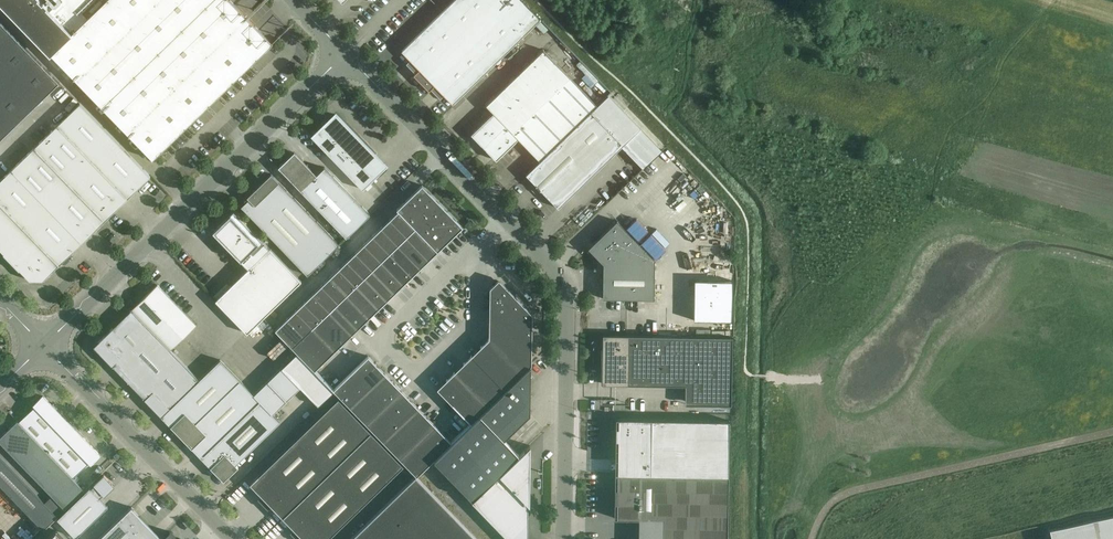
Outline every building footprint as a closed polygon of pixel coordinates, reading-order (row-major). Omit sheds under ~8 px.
[(272,44),(230,0),(0,0),(0,4),(50,55),(51,54),(152,159),(272,44)] [(453,103),(540,19),(522,0),(454,0),(402,51),(453,103)] [(355,29),(363,21),(359,17),(351,24),(355,29)] [(59,82),(0,21),(0,139),(59,82)] [(540,161),(597,105),(543,49),(486,105),(493,113),(471,134),(496,160),(518,138),(540,161)] [(597,105),(540,161),(527,174),(526,174),(558,208),(559,207),(557,205),(565,198),(569,189),(573,190),(577,181),(581,183),(585,173),(589,175),(621,143),(644,166),(642,168),(643,168),(662,149),(661,149),(660,150),(607,95),(597,105)] [(150,176),(80,103),(0,180),(0,250),(4,254),(3,254),(19,271),(20,270),(30,280),(43,280),(150,176)] [(336,115),(327,124),(325,122),(322,125),(324,126),(313,137),(361,188),(373,176),(364,167),(375,155),(368,150),(369,149),(362,143),(363,142),(355,137),(356,135),(349,131),(350,128),(342,125),(343,122),(336,120),(337,115),(336,115)] [(346,237),(370,214),(324,167),(316,175),(294,152),(278,167),(346,237)] [(255,205),(247,212),(307,275),(339,244),(271,174),(247,197),(255,205)] [(397,209),(415,228),(437,251),(463,227),(422,185),(397,209)] [(407,236),(415,228),(397,209),(396,209),(398,211),(390,219),(407,236)] [(246,266),(248,268),(215,300),(247,333),(301,281),(233,211),(218,226),(212,232),(218,237),(246,266)] [(398,244),(407,236),(390,219),(381,227),(398,244)] [(654,299),(655,259),(617,220),(592,244),(608,260),(603,264),(603,298),(654,299)] [(373,235),(389,253),(398,244),(381,227),(373,235)] [(398,244),(420,268),(438,251),(437,251),(415,228),(407,236),(398,244)] [(666,249),(651,234),(641,243),(656,259),(666,249)] [(364,244),(381,261),(389,253),(373,235),(364,244)] [(381,261),(364,244),(356,252),(372,269),(381,261)] [(398,244),(389,253),(381,261),(403,284),(412,276),(420,268),(398,244)] [(347,260),(364,278),(372,269),(356,252),(347,260)] [(338,269),(355,286),(364,278),(347,260),(338,269)] [(381,261),(372,269),(364,278),(386,301),(395,292),(403,284),(381,261)] [(346,294),(355,286),(338,269),(330,277),(346,294)] [(321,285),(338,302),(346,294),(330,277),(321,285)] [(355,286),(346,294),(369,317),(378,309),(386,301),(364,278),(355,286)] [(499,279),(490,288),(489,338),(480,347),(438,388),(437,389),(471,423),(532,365),(532,314),(499,279)] [(733,281),(695,280),(695,321),(733,321),(733,281)] [(135,313),(170,350),(196,325),(157,285),(131,310),(135,313)] [(313,293),(329,311),(338,302),(321,285),(313,293)] [(304,302),(321,319),(329,311),(313,293),(304,302)] [(329,311),(352,334),(360,326),(361,326),(369,317),(346,294),(338,302),(329,311)] [(295,310),(312,327),(321,319),(304,302),(295,310)] [(161,416),(164,414),(199,380),(170,350),(135,313),(131,310),(130,309),(131,310),(93,346),(161,416)] [(287,318),(304,336),(312,327),(295,310),(287,318)] [(329,311),(321,319),(312,327),(335,351),(343,342),(352,334),(329,311)] [(304,336),(287,318),(275,330),(292,347),(304,336)] [(312,327),(304,336),(292,347),(297,352),(314,370),(335,351),(312,327)] [(603,335),(602,348),(602,384),(605,384),(696,386),(696,405),(731,405),(733,337),(603,335)] [(314,370),(297,352),(281,368),(300,387),(318,406),(334,391),(333,390),(314,370)] [(333,390),(334,391),(350,407),(385,373),(377,365),(368,356),(333,390)] [(181,437),(240,380),(220,360),(199,380),(164,414),(173,423),(170,426),(181,437)] [(272,414),(300,387),(281,368),(253,394),(253,395),(272,414)] [(385,373),(350,407),(417,476),(452,442),(435,424),(426,416),(418,407),(410,399),(402,390),(393,382),(385,373)] [(240,380),(181,437),(192,448),(194,446),(213,464),(210,467),(218,476),(224,481),(229,476),(238,467),(236,464),(280,422),(272,414),(253,395),(253,394),(240,380)] [(514,383),(433,461),(472,501),(518,456),(503,440),(529,415),(521,407),(529,399),(514,383)] [(18,422),(73,478),(90,462),(91,463),(100,454),(43,396),(34,404),(35,406),(18,422)] [(304,538),(328,538),(403,466),(338,398),(250,483),(304,538)] [(617,519),(638,519),(638,538),(728,538),(729,476),(729,469),(730,418),(618,417),(617,474),(617,519)] [(73,478),(18,422),(17,421),(0,437),(0,443),(65,510),(85,490),(73,478)] [(530,470),(530,445),(472,501),(509,538),(528,538),(528,504),(529,505),(530,470)] [(0,457),(0,485),(43,530),(58,517),(0,457)] [(108,506),(100,498),(113,485),(104,475),(90,488),(90,487),(57,519),(76,538),(108,506)] [(416,476),(350,538),(477,538),(416,476)] [(98,538),(161,538),(162,538),(132,507),(98,538)] [(1048,528),(1051,538),(1112,538),(1112,513),(1048,528)] [(56,530),(47,538),(65,538),(56,530)]
